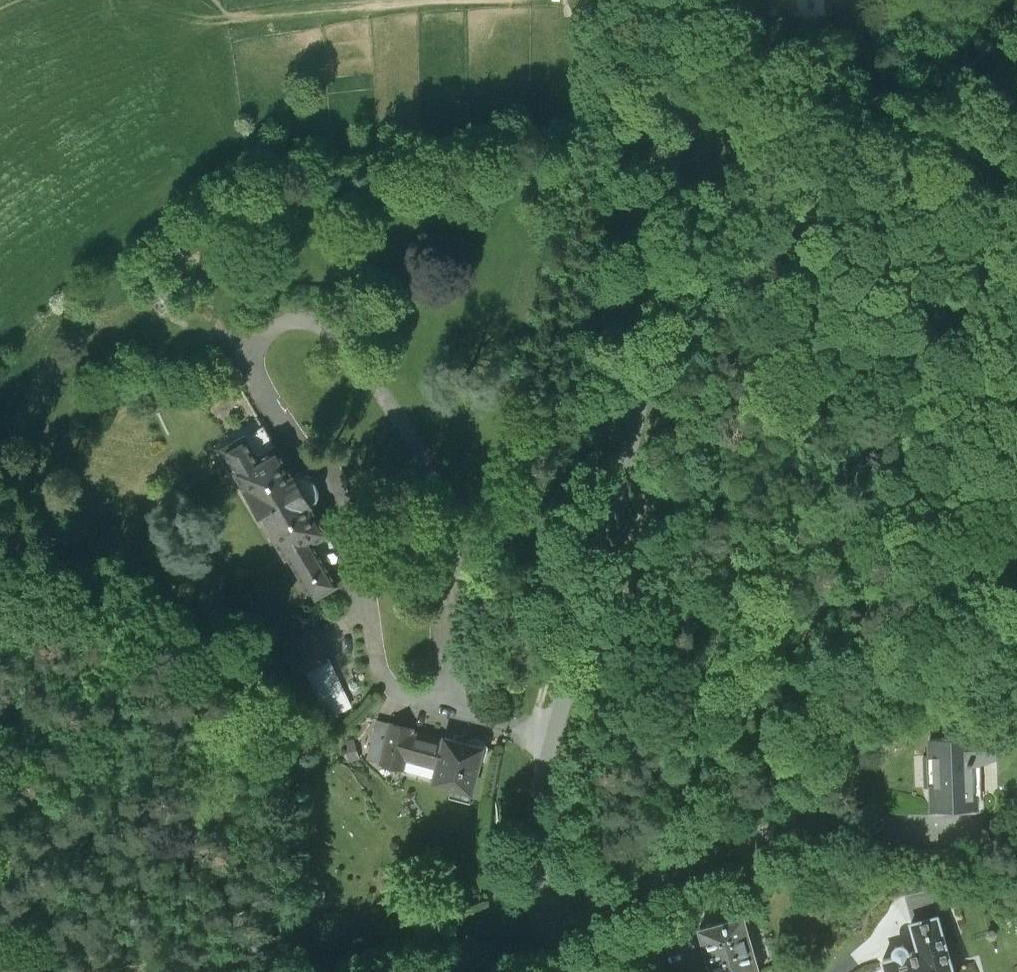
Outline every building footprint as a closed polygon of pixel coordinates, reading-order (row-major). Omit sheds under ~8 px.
[(238,469),(316,600),(344,583),(331,561),(343,554),(330,533),(336,529),(284,443),(261,456),(248,435),(234,444),(246,464),(238,469)] [(303,672),(326,662),(309,627),(277,642),(293,677),(303,672)] [(347,709),(326,662),(303,672),(325,719),(347,709)] [(413,733),(376,725),(366,767),(403,775),(405,766),(435,773),(432,785),(475,795),(487,745),(445,735),(443,743),(412,736),(413,733)] [(996,738),(929,741),(932,807),(974,805),(973,771),(997,770),(996,738)] [(885,971),(952,971),(936,916),(910,922),(918,951),(881,961),(885,971)] [(712,971),(758,971),(743,917),(700,928),(712,971)]
